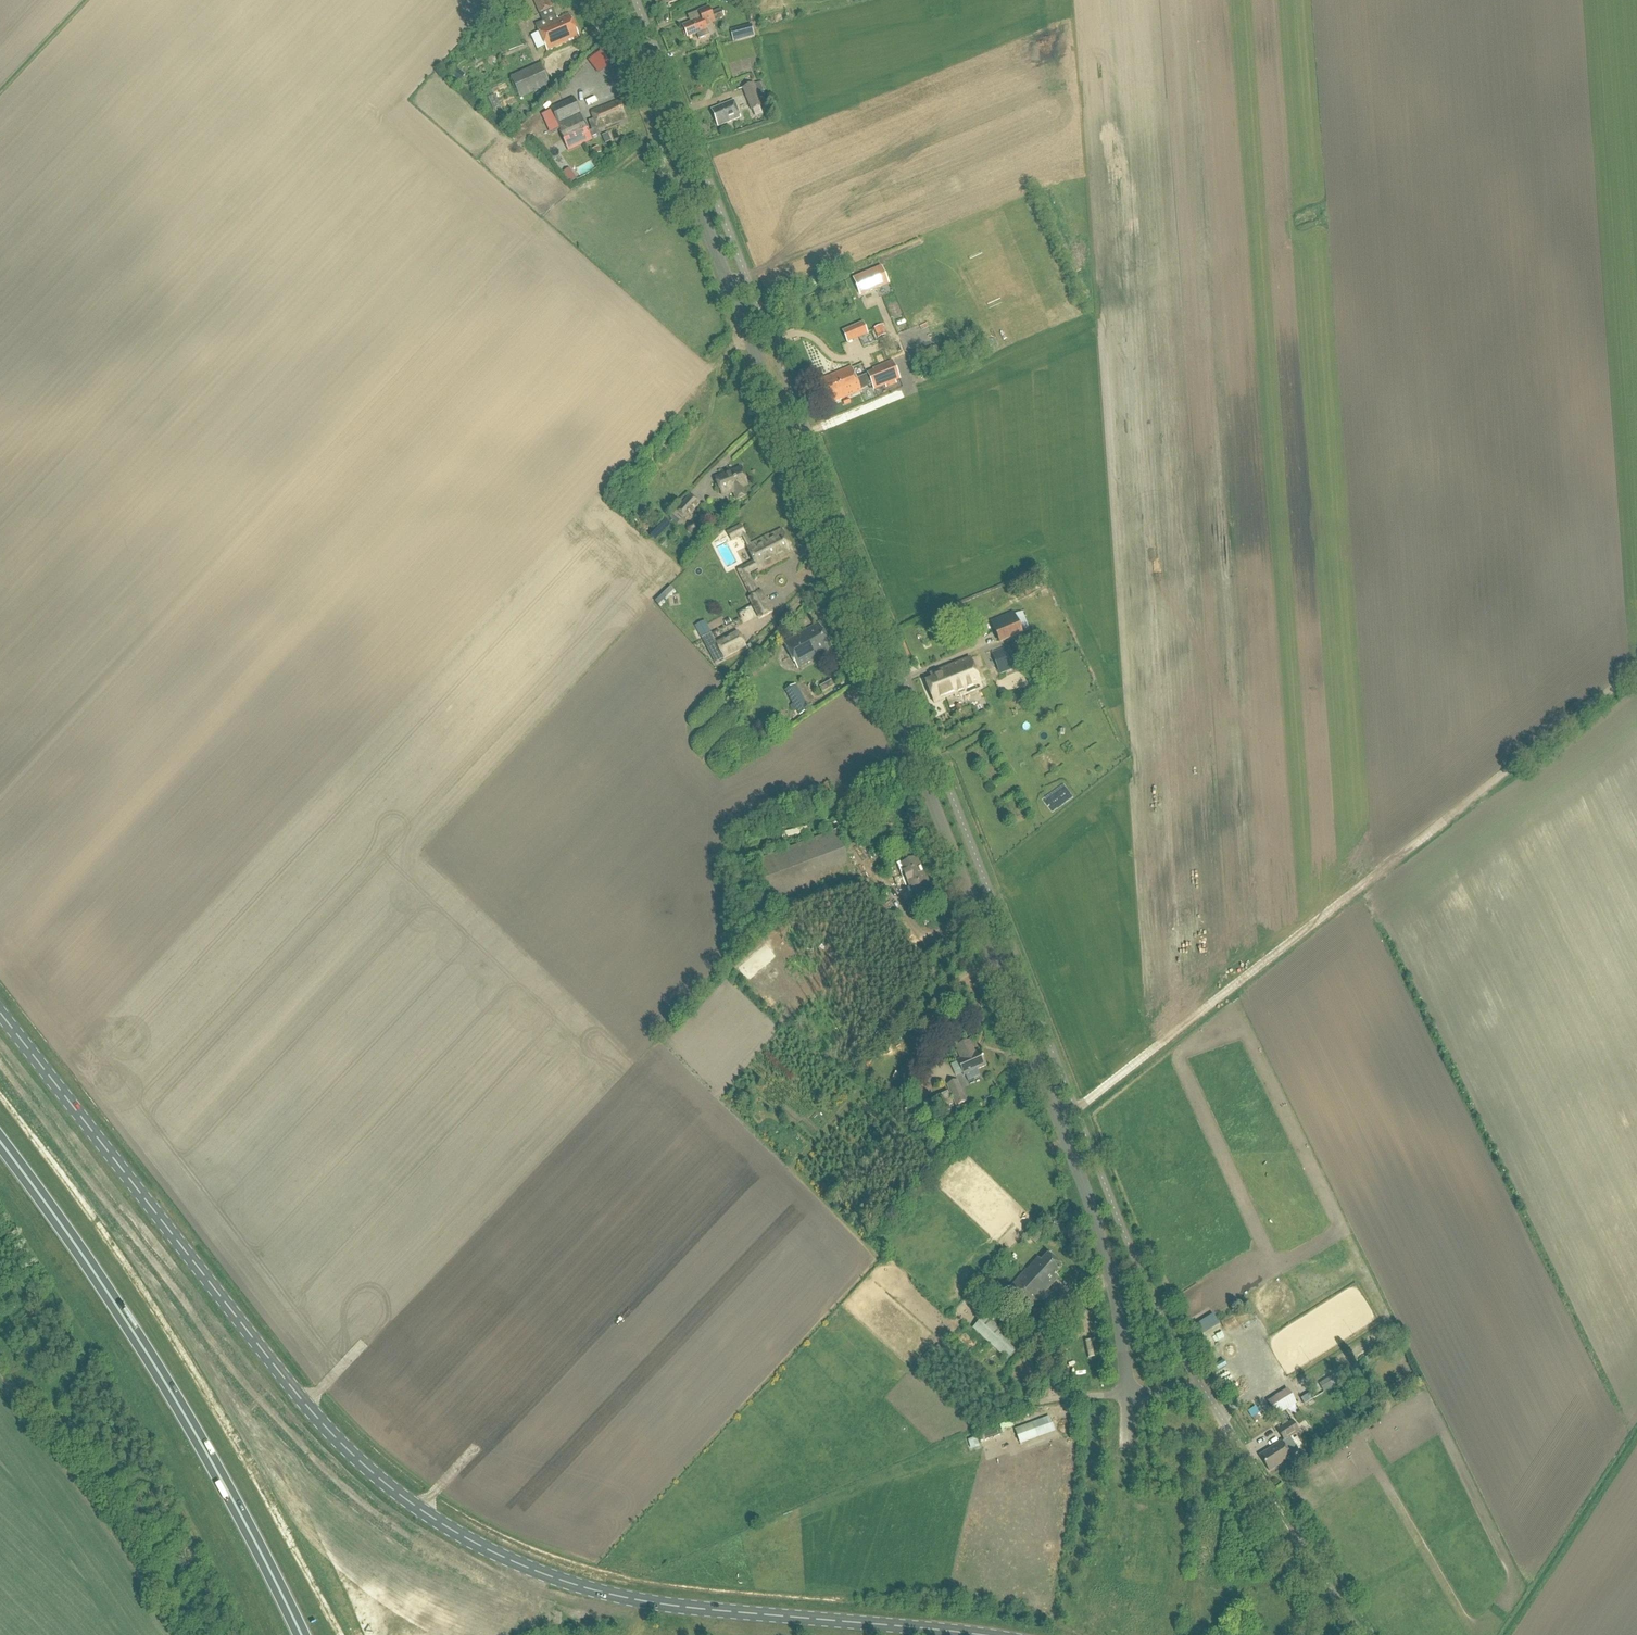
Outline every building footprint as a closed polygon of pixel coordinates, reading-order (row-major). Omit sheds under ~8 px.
[(513,14),(521,11),(516,0),(507,0),(513,14)] [(546,18),(548,21),(536,26),(547,51),(579,38),(570,15),(557,20),(554,11),(549,0),(534,0),(541,15),(539,16),(540,20),(546,18)] [(658,9),(681,0),(654,0),(658,9)] [(688,40),(697,36),(698,38),(707,34),(705,27),(714,23),(714,22),(724,18),(722,12),(711,16),(708,9),(698,13),(701,19),(682,27),(688,40)] [(751,28),(738,31),(740,40),(753,37),(751,28)] [(540,65),(510,78),(520,99),(549,86),(540,65)] [(742,90),(751,112),(763,107),(758,94),(763,92),(759,83),(754,86),(754,84),(742,90)] [(576,149),(592,141),(589,133),(584,124),(582,120),(580,115),(573,99),(550,109),(551,111),(542,115),(547,125),(555,121),(557,125),(560,131),(561,134),(560,134),(565,146),(568,152),(576,149)] [(618,101),(591,112),(592,115),(598,129),(625,118),(618,101)] [(733,102),(711,111),(718,128),(740,119),(733,102)] [(878,271),(853,280),(860,296),(884,286),(878,271)] [(854,327),(842,333),(847,344),(859,339),(868,335),(863,324),(854,327)] [(885,335),(881,325),(874,328),(878,338),(885,335)] [(937,350),(919,357),(922,365),(940,358),(937,350)] [(872,386),(874,391),(900,381),(892,362),(866,373),(868,377),(872,386)] [(861,393),(860,390),(872,386),(868,377),(857,382),(851,368),(850,368),(851,368),(819,381),(818,381),(829,406),(830,405),(861,393)] [(736,501),(746,497),(742,488),(748,486),(741,469),(715,479),(722,496),(733,492),(736,501)] [(685,518),(699,504),(689,495),(675,510),(677,511),(670,520),(677,526),(685,518)] [(796,554),(783,528),(751,543),(742,524),(728,531),(734,542),(743,537),(754,561),(737,569),(750,597),(748,597),(759,620),(775,612),(763,589),(760,591),(751,573),(759,570),(760,571),(796,554)] [(992,629),(999,646),(1022,636),(1021,633),(1029,630),(1028,628),(1028,629),(1024,619),(1017,622),(1016,620),(992,629)] [(784,643),(798,668),(833,649),(819,624),(784,643)] [(706,627),(698,631),(707,649),(715,645),(706,627)] [(739,631),(718,641),(726,659),(747,648),(739,631)] [(1013,645),(991,654),(1000,676),(1022,667),(1013,645)] [(969,660),(933,674),(935,679),(925,683),(934,704),(954,696),(955,699),(980,689),(969,660)] [(786,691),(800,716),(811,710),(797,685),(786,691)] [(829,785),(828,783),(822,785),(827,795),(827,796),(832,794),(829,785)] [(755,865),(771,906),(853,874),(837,833),(755,865)] [(903,875),(905,874),(913,894),(932,887),(928,877),(926,878),(919,859),(900,867),(903,875)] [(979,1051),(975,1053),(970,1041),(955,1048),(960,1059),(957,1061),(964,1077),(969,1074),(969,1073),(976,1070),(976,1071),(986,1066),(979,1051)] [(920,1080),(925,1074),(919,1068),(914,1074),(920,1080)] [(950,1094),(955,1107),(967,1103),(957,1081),(946,1086),(950,1094)] [(1009,1288),(1031,1308),(1059,1278),(1055,1275),(1062,1267),(1049,1255),(1042,1262),(1037,1258),(1009,1288)] [(1032,1316),(1040,1323),(1060,1301),(1052,1294),(1032,1316)] [(972,1330),(1006,1362),(1019,1348),(984,1316),(972,1330)] [(1075,1320),(1063,1334),(1072,1341),(1083,1327),(1075,1320)] [(1022,1375),(1014,1376),(1015,1383),(1023,1382),(1022,1375)] [(1287,1389),(1266,1403),(1275,1416),(1296,1403),(1287,1389)] [(1299,1453),(1290,1438),(1299,1433),(1292,1422),(1277,1431),(1284,1442),(1260,1457),(1269,1472),(1270,1471),(1299,1453)] [(1015,1430),(1019,1445),(1038,1439),(1034,1425),(1015,1430)] [(981,1453),(994,1448),(992,1443),(979,1447),(981,1453)] [(994,1458),(978,1462),(980,1468),(996,1464),(994,1458)] [(993,1634),(1002,1634),(1003,1630),(973,1624),(972,1631),(993,1634)]
